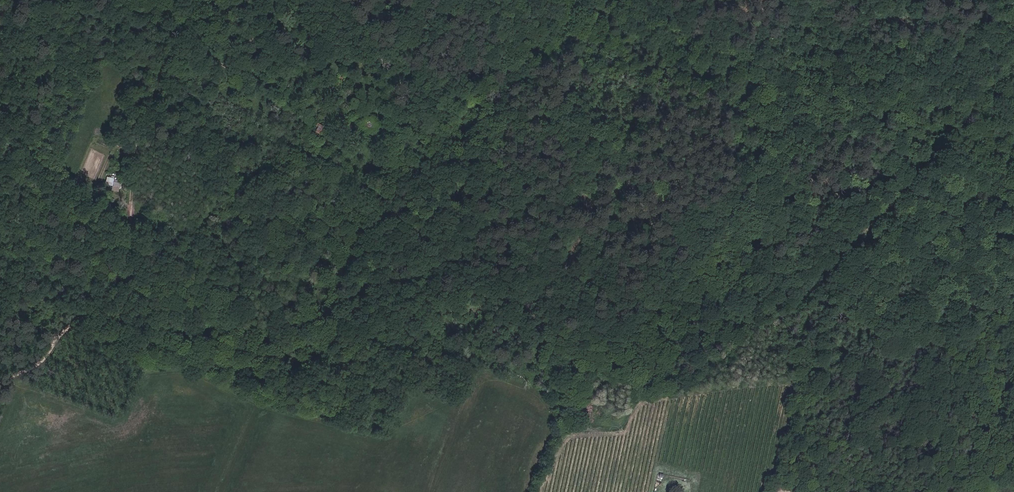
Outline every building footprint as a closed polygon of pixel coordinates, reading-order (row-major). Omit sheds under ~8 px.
[(256,95),(250,92),(245,100),(251,104),(256,95)] [(314,130),(318,133),(323,124),(318,122),(314,130)] [(115,178),(108,177),(107,185),(114,186),(114,191),(119,191),(121,182),(115,181),(115,178)]
